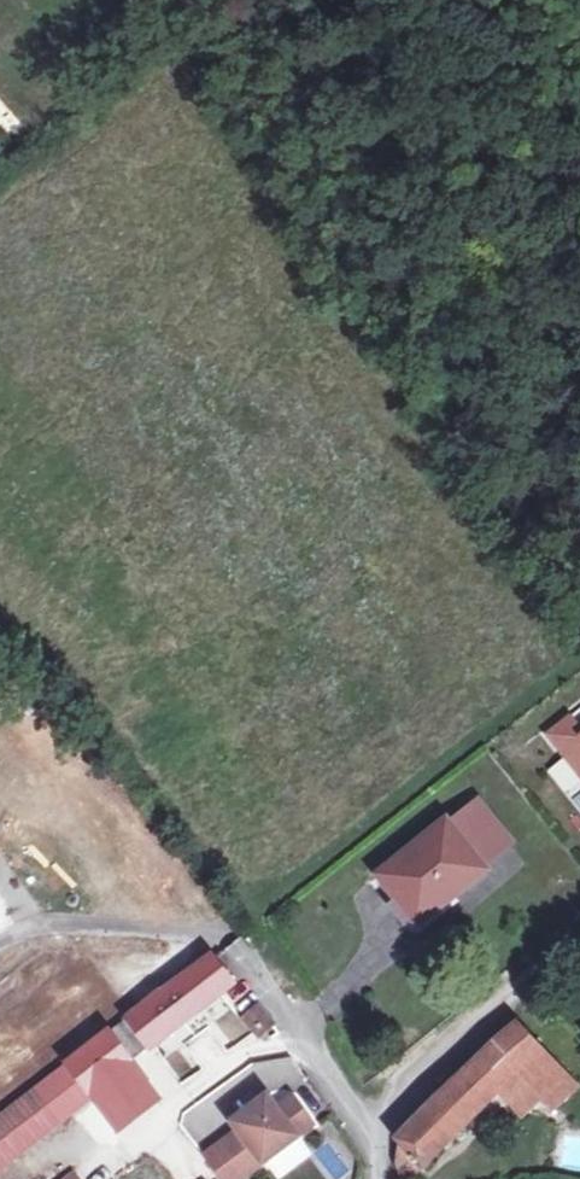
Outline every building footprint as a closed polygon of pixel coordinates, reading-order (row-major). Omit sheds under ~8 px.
[(553,737),(579,771),(579,728),(574,720),(553,737)] [(579,792),(579,785),(569,763),(552,771),(567,799),(579,792)] [(510,844),(477,803),(448,827),(446,823),(382,876),(419,923),(484,870),(481,867),(510,844)] [(5,881),(15,872),(1,852),(0,852),(0,873),(5,881)] [(67,1063),(89,1093),(130,1060),(218,992),(251,1029),(252,1031),(267,1018),(242,989),(234,980),(230,984),(209,957),(160,994),(159,992),(67,1063)] [(517,1024),(490,1047),(515,1073),(498,1089),(523,1114),(540,1098),(554,1111),(578,1086),(517,1024)] [(490,1047),(457,1079),(427,1107),(398,1136),(400,1164),(407,1178),(420,1178),(426,1174),(422,1170),(465,1126),(462,1124),(498,1089),(515,1073),(490,1047)] [(154,1091),(167,1083),(151,1058),(138,1066),(154,1091)] [(89,1093),(102,1111),(144,1078),(130,1060),(89,1093)] [(144,1078),(102,1111),(118,1132),(160,1099),(144,1078)] [(30,1093),(0,1116),(0,1172),(25,1153),(57,1127),(30,1093)] [(276,1111),(266,1098),(231,1124),(238,1134),(222,1146),(245,1176),(312,1127),(292,1099),(276,1111)] [(330,1145),(317,1155),(334,1178),(347,1168),(330,1145)]
